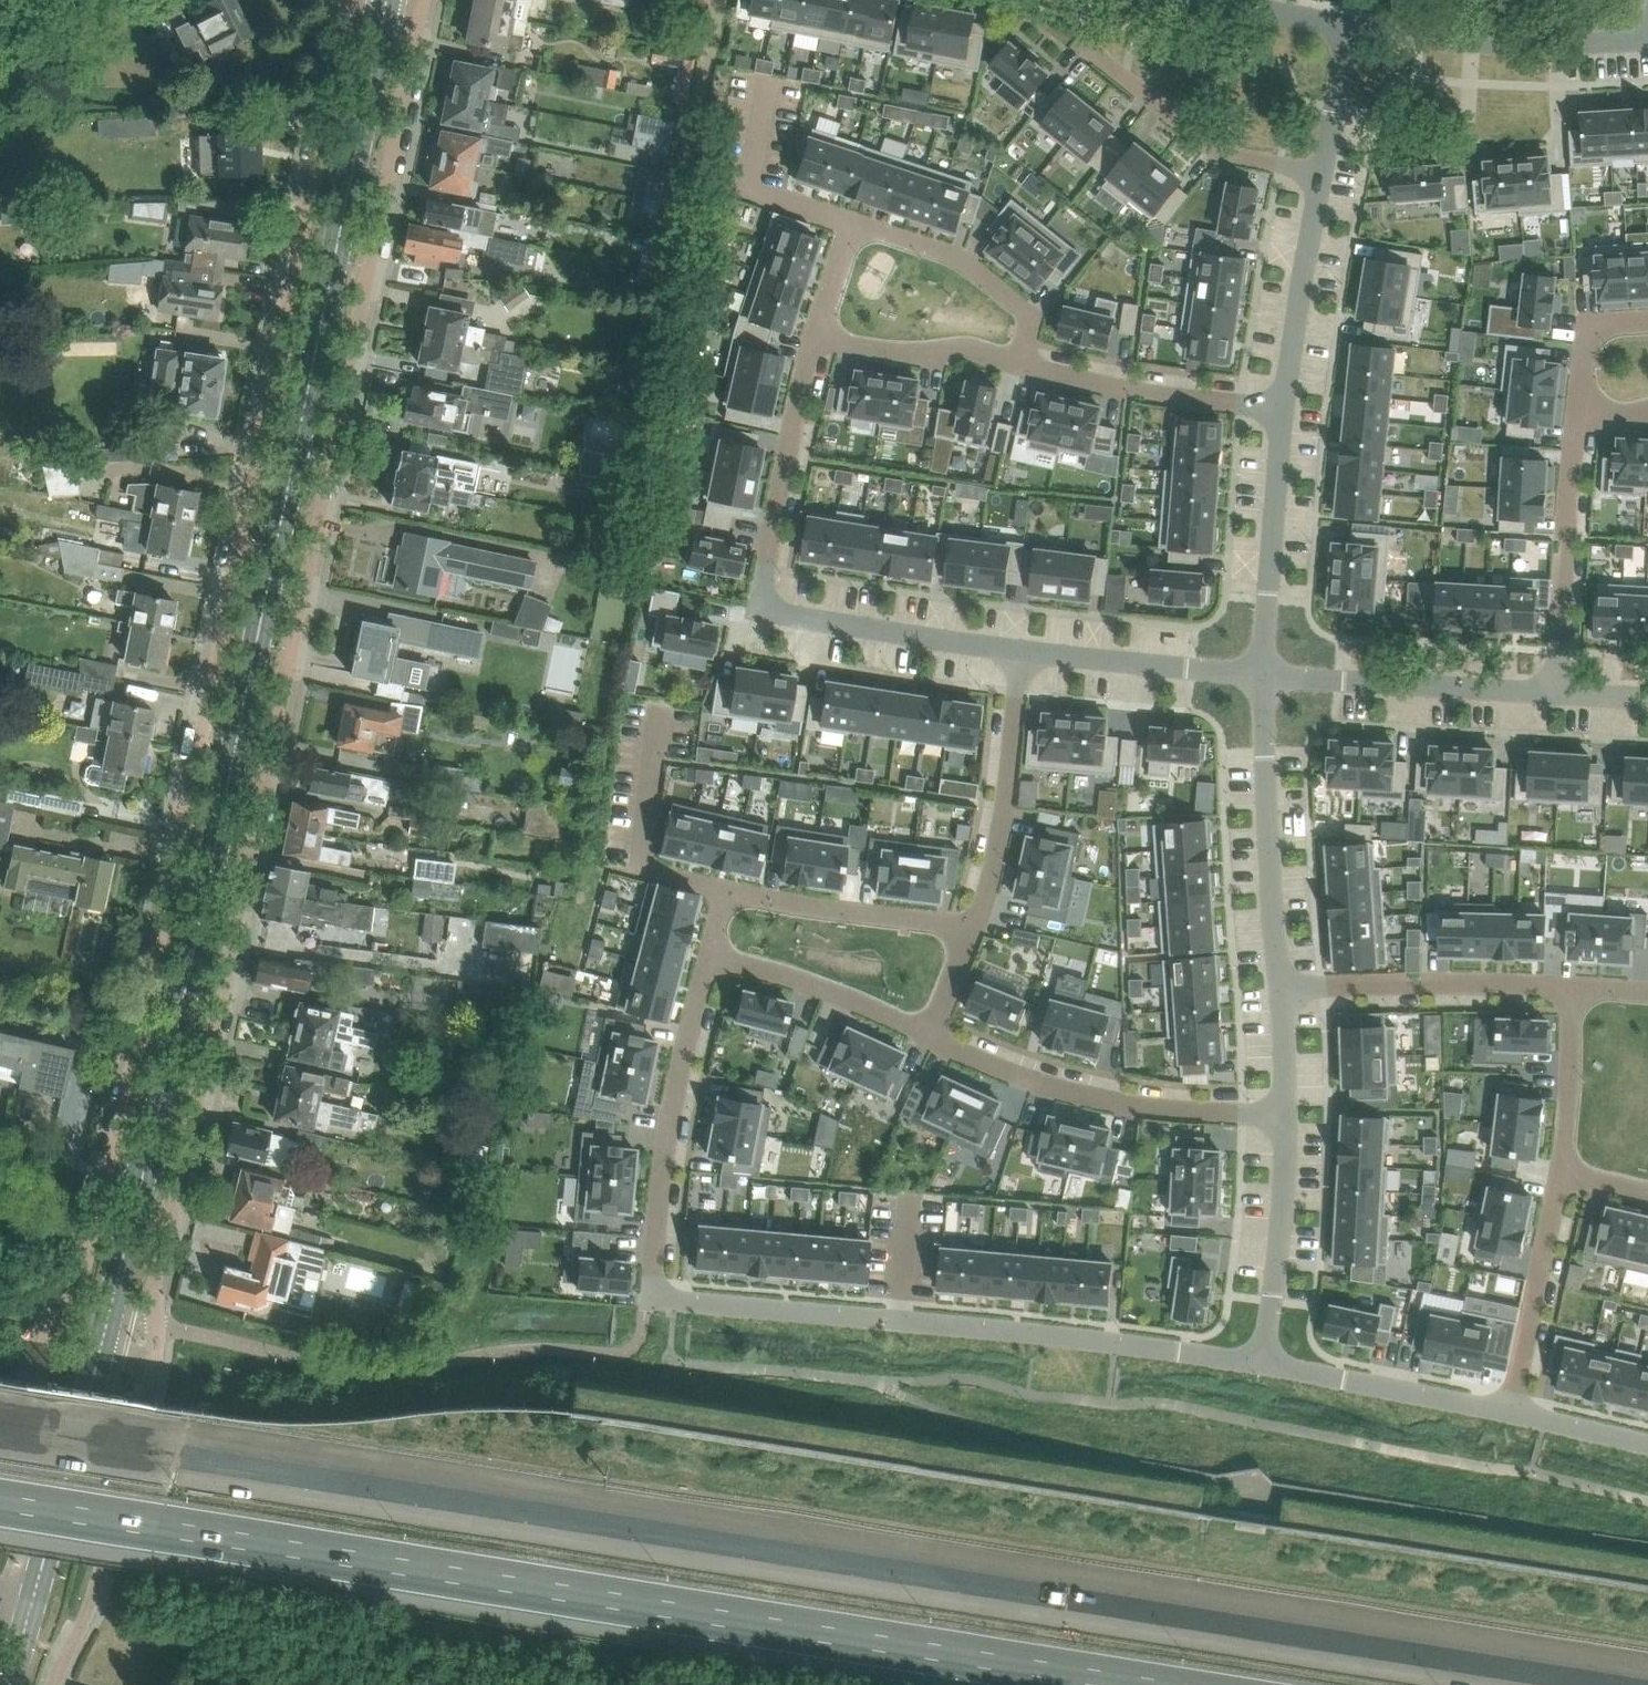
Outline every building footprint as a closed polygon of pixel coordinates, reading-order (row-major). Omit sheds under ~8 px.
[(234,47),(233,46),(250,37),(251,38),(252,38),(233,0),(211,0),(210,0),(209,0),(216,14),(191,26),(188,21),(177,0),(172,0),(152,10),(157,18),(167,13),(175,28),(188,55),(198,49),(204,61),(212,56),(213,57),(234,47)] [(474,11),(514,19),(517,3),(530,5),(531,0),(476,0),(474,11)] [(590,0),(629,8),(631,0),(590,0)] [(734,17),(749,20),(750,14),(772,18),(773,18),(777,0),(737,0),(734,17)] [(770,28),(795,33),(801,0),(777,0),(773,18),(772,18),(770,28)] [(795,33),(819,38),(826,0),(801,0),(795,33)] [(819,38),(842,42),(850,0),(826,0),(819,38)] [(842,42),(866,47),(875,0),(850,0),(842,42)] [(866,47),(890,52),(892,40),(899,2),(900,1),(897,0),(875,0),(866,47)] [(902,18),(895,54),(937,63),(947,8),(930,5),(930,6),(918,4),(918,6),(915,21),(902,18)] [(947,8),(937,63),(979,71),(986,35),(972,32),(975,17),(975,15),(964,13),(964,11),(947,8)] [(474,11),(468,42),(520,52),(523,36),(526,21),(514,19),(474,11)] [(993,66),(992,67),(1007,79),(997,92),(1020,110),(1021,108),(1032,116),(1049,96),(1038,88),(1048,76),(1049,74),(1037,65),(1037,64),(1023,53),(1022,53),(1011,44),(1009,45),(993,65),(993,66)] [(654,48),(652,60),(684,67),(677,103),(687,105),(697,57),(654,48)] [(756,59),(754,72),(763,73),(765,60),(756,59)] [(765,60),(763,73),(771,75),(774,62),(765,60)] [(448,76),(445,91),(492,101),(496,84),(510,87),(513,69),(516,70),(516,68),(482,61),(481,68),(455,63),(452,77),(448,76)] [(575,65),(572,79),(603,85),(606,71),(575,65)] [(788,66),(785,78),(795,80),(797,67),(788,66)] [(803,68),(801,81),(809,82),(812,69),(803,68)] [(812,69),(809,82),(818,84),(821,71),(812,69)] [(606,71),(603,85),(612,87),(614,72),(606,71)] [(850,77),(847,90),(856,92),(859,79),(850,77)] [(859,79),(856,92),(865,93),(868,80),(859,79)] [(492,101),(445,91),(441,107),(445,108),(442,122),(486,131),(485,135),(485,136),(499,139),(506,104),(492,101)] [(1049,96),(1032,116),(1066,143),(1093,108),(1080,97),(1079,98),(1070,91),(1069,92),(1059,104),(1049,96)] [(839,94),(836,107),(845,109),(847,96),(839,94)] [(847,96),(845,109),(853,111),(856,98),(847,96)] [(886,104),(883,117),(892,118),(895,105),(886,104)] [(895,105),(892,118),(901,120),(903,107),(895,105)] [(1634,110),(1637,158),(1636,158),(1636,163),(1647,163),(1647,105),(1645,105),(1645,109),(1636,110),(1634,110)] [(1093,108),(1066,143),(1099,170),(1115,149),(1105,141),(1114,129),(1115,127),(1106,120),(1107,119),(1093,108)] [(1583,130),(1570,130),(1572,167),(1613,165),(1613,159),(1612,159),(1609,112),(1607,112),(1607,108),(1594,109),(1595,113),(1583,113),(1583,115),(1582,115),(1583,130)] [(1634,110),(1609,112),(1612,159),(1613,159),(1636,158),(1637,158),(1634,110)] [(933,113),(931,126),(939,128),(942,115),(933,113)] [(638,115),(634,130),(669,137),(672,122),(638,115)] [(942,115),(939,128),(948,129),(951,116),(942,115)] [(155,116),(128,117),(129,138),(156,137),(155,116)] [(796,176),(796,178),(798,179),(796,182),(808,186),(809,182),(820,186),(833,147),(837,137),(812,128),(808,141),(796,176)] [(666,155),(669,137),(634,130),(631,147),(666,155)] [(485,136),(479,134),(478,139),(441,131),(438,144),(434,143),(431,157),(472,165),(492,169),(495,154),(508,157),(511,141),(499,139),(485,136)] [(259,133),(219,135),(220,156),(200,157),(201,177),(261,175),(259,133)] [(854,154),(841,193),(843,194),(864,201),(864,200),(864,201),(881,151),(858,143),(854,154)] [(1115,149),(1099,170),(1110,178),(1103,186),(1127,205),(1130,201),(1129,200),(1160,161),(1147,150),(1146,152),(1137,144),(1136,146),(1135,146),(1126,158),(1115,149)] [(990,146),(986,159),(995,161),(999,149),(990,146)] [(833,147),(820,186),(841,193),(854,154),(833,147)] [(881,151),(864,201),(887,208),(904,159),(881,151)] [(1540,155),(1516,157),(1520,210),(1520,215),(1566,211),(1563,173),(1551,174),(1551,173),(1549,173),(1548,157),(1540,158),(1540,155)] [(472,165),(431,157),(428,174),(432,175),(430,187),(473,196),(475,183),(469,182),(472,165)] [(1485,179),(1474,180),(1476,213),(1520,210),(1516,157),(1493,158),(1494,162),(1486,162),(1487,178),(1485,178),(1485,179)] [(904,159),(887,208),(911,216),(927,166),(904,159)] [(1160,161),(1129,200),(1130,201),(1152,219),(1155,215),(1166,223),(1182,203),(1172,194),(1181,182),(1182,181),(1173,173),(1174,172),(1160,161)] [(927,166),(911,216),(934,224),(950,174),(927,166)] [(1393,181),(1388,182),(1389,198),(1394,197),(1394,198),(1395,198),(1395,200),(1444,196),(1444,194),(1442,168),(1441,168),(1441,166),(1426,167),(1407,168),(1407,169),(1393,170),(1393,172),(1392,172),(1393,181)] [(669,204),(675,175),(640,167),(634,197),(669,204)] [(950,174),(934,224),(943,227),(942,231),(953,235),(955,231),(957,231),(957,229),(958,229),(961,220),(974,224),(983,197),(970,192),(973,182),(950,174)] [(1229,184),(1221,232),(1222,232),(1222,233),(1237,235),(1248,238),(1248,237),(1250,238),(1253,223),(1254,218),(1257,204),(1256,204),(1259,189),(1257,189),(1248,187),(1249,182),(1233,179),(1232,184),(1231,184),(1229,184)] [(1466,183),(1452,184),(1454,210),(1468,209),(1466,183)] [(1638,183),(1639,196),(1647,196),(1647,192),(1647,183),(1638,183)] [(1614,191),(1605,192),(1606,205),(1614,204),(1614,191)] [(1623,191),(1614,191),(1614,204),(1623,204),(1623,191)] [(481,192),(479,203),(495,206),(497,195),(481,192)] [(664,227),(669,204),(634,197),(629,219),(664,227)] [(422,201),(421,210),(424,212),(422,223),(454,229),(458,230),(487,236),(491,237),(496,213),(427,199),(427,200),(422,201)] [(1013,199),(989,229),(998,236),(997,237),(999,238),(989,250),(995,255),(993,258),(1012,273),(1048,227),(1013,199)] [(773,212),(761,247),(810,264),(814,254),(818,255),(821,243),(818,242),(818,240),(816,239),(806,236),(809,224),(773,212)] [(243,258),(248,226),(190,217),(183,263),(183,264),(215,269),(216,265),(217,266),(219,254),(243,258)] [(708,222),(706,231),(719,234),(721,225),(708,222)] [(409,223),(404,248),(417,251),(415,264),(435,268),(437,256),(458,260),(461,245),(484,250),(483,257),(523,265),(527,245),(491,237),(487,236),(458,230),(454,229),(454,233),(409,224),(409,223)] [(1048,227),(1012,273),(1031,288),(1033,286),(1037,289),(1047,277),(1049,278),(1049,277),(1058,284),(1076,263),(1065,254),(1072,246),(1048,227)] [(706,231),(704,240),(717,242),(719,234),(706,231)] [(1197,233),(1193,252),(1206,254),(1206,253),(1233,257),(1237,235),(1222,233),(1222,232),(1221,232),(1220,237),(1197,233)] [(1597,256),(1583,257),(1585,284),(1596,284),(1596,285),(1598,285),(1599,300),(1630,298),(1627,249),(1629,249),(1628,243),(1596,245),(1597,256)] [(761,247),(753,270),(803,287),(810,264),(761,247)] [(1627,249),(1630,298),(1647,297),(1647,248),(1629,249),(1627,249)] [(1365,271),(1362,288),(1417,297),(1424,255),(1387,249),(1385,262),(1370,260),(1368,260),(1366,271),(1365,271)] [(1193,252),(1189,277),(1242,285),(1242,283),(1246,284),(1248,272),(1244,271),(1246,260),(1244,259),(1233,257),(1206,253),(1206,254),(1193,252)] [(1575,255),(1565,256),(1566,278),(1576,277),(1575,255)] [(216,270),(217,266),(216,265),(215,269),(183,264),(183,263),(165,260),(157,309),(216,318),(221,286),(196,282),(199,268),(216,270)] [(1152,263),(1151,272),(1164,274),(1165,265),(1152,263)] [(464,270),(446,269),(446,277),(463,277),(464,270)] [(699,269),(697,278),(710,280),(712,272),(699,269)] [(753,270),(745,294),(795,310),(803,287),(753,270)] [(1491,304),(1488,334),(1535,339),(1537,326),(1548,327),(1550,327),(1552,312),(1554,293),(1556,278),(1554,278),(1549,277),(1549,272),(1533,270),(1533,275),(1528,275),(1526,275),(1522,308),(1491,304)] [(1151,272),(1149,281),(1162,283),(1164,274),(1151,272)] [(1189,277),(1186,303),(1238,311),(1242,285),(1189,277)] [(697,278),(696,287),(708,289),(710,280),(697,278)] [(530,296),(522,284),(500,299),(508,311),(530,296)] [(1361,306),(1359,317),(1361,317),(1361,318),(1376,320),(1374,333),(1410,339),(1417,297),(1362,288),(1359,305),(1361,306)] [(745,294),(733,331),(769,341),(773,329),(785,333),(785,332),(787,333),(788,331),(792,333),(796,321),(792,320),(795,310),(745,294)] [(1062,309),(1058,324),(1063,325),(1060,335),(1061,335),(1060,336),(1075,340),(1093,345),(1093,344),(1108,348),(1108,346),(1115,321),(1114,321),(1119,302),(1098,297),(1094,314),(1067,307),(1067,309),(1066,310),(1062,309)] [(1122,322),(1121,332),(1135,334),(1136,324),(1138,315),(1139,305),(1125,303),(1124,312),(1122,322)] [(1186,303),(1182,329),(1192,331),(1234,337),(1238,311),(1186,303)] [(426,324),(424,336),(518,355),(521,343),(504,339),(505,336),(481,332),(482,329),(465,325),(467,315),(437,309),(430,308),(429,312),(424,314),(423,321),(426,324)] [(1144,313),(1143,322),(1156,324),(1157,315),(1144,313)] [(1143,322),(1142,331),(1155,333),(1156,324),(1143,322)] [(733,331),(723,375),(728,377),(728,376),(777,387),(781,370),(780,369),(782,358),(780,358),(781,357),(766,354),(769,341),(733,331)] [(1192,331),(1189,355),(1191,356),(1212,359),(1211,363),(1227,366),(1228,362),(1229,361),(1231,362),(1234,337),(1192,331)] [(486,389),(510,395),(523,397),(531,358),(518,355),(424,336),(421,348),(417,349),(416,356),(419,360),(419,363),(455,370),(458,359),(475,363),(476,360),(491,363),(486,389)] [(1502,386),(1502,390),(1507,390),(1507,389),(1557,395),(1560,364),(1544,363),(1545,360),(1544,360),(1545,349),(1507,344),(1502,386)] [(1354,345),(1351,369),(1393,374),(1395,349),(1393,349),(1356,345),(1354,345)] [(156,355),(151,388),(158,389),(155,410),(179,414),(179,410),(182,410),(215,415),(223,360),(221,360),(222,354),(207,352),(206,357),(186,354),(185,357),(179,356),(179,354),(157,350),(156,355)] [(1447,351),(1446,360),(1459,361),(1460,352),(1447,351)] [(842,385),(838,413),(881,420),(882,420),(890,373),(867,369),(866,373),(859,371),(856,387),(854,386),(854,387),(842,385)] [(1351,369),(1349,394),(1390,398),(1393,374),(1351,369)] [(881,420),(880,425),(912,430),(913,425),(926,427),(931,400),(919,398),(919,397),(917,397),(920,381),(912,380),(913,376),(890,373),(882,420),(881,420)] [(728,377),(722,404),(727,405),(724,419),(750,424),(753,411),(767,415),(767,414),(769,415),(772,404),(773,404),(777,387),(728,376),(728,377)] [(961,415),(955,440),(957,441),(983,447),(985,447),(998,389),(996,389),(987,386),(988,381),(973,378),(972,383),(971,383),(969,382),(965,397),(961,415)] [(625,400),(640,403),(644,386),(628,383),(625,400)] [(510,395),(486,389),(465,385),(463,399),(415,389),(413,402),(407,401),(403,419),(410,420),(410,422),(424,424),(424,423),(449,428),(449,429),(467,433),(472,411),(505,418),(510,395)] [(1507,390),(1504,420),(1509,421),(1507,434),(1535,437),(1536,426),(1537,426),(1537,424),(1553,426),(1557,395),(1507,389),(1507,390)] [(1024,407),(1017,434),(1031,437),(1028,448),(1060,455),(1061,450),(1060,449),(1072,397),(1049,392),(1048,396),(1041,394),(1037,409),(1035,409),(1035,410),(1024,407)] [(1349,394),(1347,418),(1388,422),(1390,398),(1349,394)] [(1436,394),(1435,403),(1448,404),(1449,395),(1436,394)] [(1072,397),(1060,449),(1061,450),(1090,456),(1091,451),(1113,456),(1116,429),(1099,425),(1100,424),(1098,423),(1101,408),(1093,406),(1094,403),(1072,397)] [(1435,403),(1434,411),(1447,413),(1448,404),(1435,403)] [(1175,419),(1173,445),(1221,448),(1223,423),(1221,423),(1220,423),(1220,419),(1205,417),(1204,421),(1183,420),(1175,419)] [(1347,418),(1344,442),(1386,446),(1388,422),(1347,418)] [(999,422),(993,451),(1006,454),(1013,425),(999,422)] [(714,440),(708,469),(757,479),(761,462),(760,461),(762,450),(760,450),(760,449),(745,446),(748,433),(722,428),(719,441),(714,440)] [(1129,433),(1128,442),(1141,443),(1142,435),(1129,433)] [(142,438),(138,461),(177,459),(180,443),(142,438)] [(1602,493),(1647,495),(1647,490),(1647,470),(1647,440),(1619,439),(1618,454),(1616,454),(1616,455),(1604,455),(1602,493)] [(1431,441),(1430,450),(1443,451),(1444,443),(1431,441)] [(1128,442),(1127,451),(1140,452),(1141,443),(1128,442)] [(1344,443),(1342,464),(1342,466),(1383,470),(1386,446),(1344,442),(1344,443)] [(1173,445),(1171,470),(1219,474),(1221,448),(1173,445)] [(1505,445),(1503,488),(1546,490),(1547,461),(1546,461),(1530,460),(1531,447),(1505,445)] [(134,452),(125,454),(124,450),(110,453),(114,473),(138,468),(134,452)] [(1430,450),(1429,459),(1442,460),(1443,451),(1430,450)] [(397,466),(395,476),(472,493),(478,464),(437,456),(437,458),(400,451),(400,454),(395,456),(394,463),(397,466)] [(620,482),(623,463),(584,455),(580,474),(620,482)] [(79,494),(77,463),(43,465),(50,496),(79,494)] [(1342,466),(1339,490),(1381,494),(1383,470),(1342,466)] [(708,469),(703,497),(708,498),(705,511),(731,517),(734,504),(750,507),(753,496),(754,496),(757,479),(708,469)] [(837,469),(835,482),(844,484),(846,471),(837,469)] [(1166,469),(1164,495),(1217,499),(1219,474),(1171,470),(1166,469)] [(846,471),(844,484),(853,485),(855,472),(846,471)] [(469,506),(472,493),(395,476),(393,489),(388,490),(387,497),(390,501),(390,504),(426,511),(428,501),(445,504),(446,501),(469,506)] [(887,477),(885,490),(894,492),(896,479),(887,477)] [(896,479),(894,492),(903,493),(905,480),(896,479)] [(134,495),(131,510),(191,522),(197,493),(145,483),(126,484),(124,493),(134,495)] [(1124,483),(1123,492),(1136,494),(1137,485),(1124,483)] [(934,485),(933,494),(946,496),(947,487),(934,485)] [(976,486),(974,499),(987,500),(989,487),(976,486)] [(1503,488),(1500,531),(1526,532),(1527,519),(1542,520),(1542,519),(1544,519),(1544,515),(1545,515),(1546,494),(1545,494),(1546,490),(1503,488)] [(1426,489),(1425,498),(1438,499),(1439,490),(1426,489)] [(1334,500),(1333,512),(1337,512),(1337,514),(1339,514),(1339,515),(1376,518),(1378,518),(1381,494),(1339,490),(1338,500),(1334,500)] [(1123,492),(1122,501),(1135,503),(1136,494),(1123,492)] [(1164,495),(1162,521),(1215,525),(1217,499),(1164,495)] [(1425,498),(1424,507),(1438,508),(1438,499),(1425,498)] [(1018,499),(1017,510),(1028,511),(1029,500),(1018,499)] [(134,548),(184,558),(191,522),(131,510),(131,512),(97,505),(95,515),(97,520),(118,523),(121,520),(138,523),(134,548)] [(1103,507),(1102,518),(1112,519),(1113,508),(1103,507)] [(705,511),(703,525),(728,530),(731,517),(705,511)] [(838,516),(831,563),(856,567),(863,525),(864,526),(866,515),(839,511),(838,516)] [(804,540),(801,556),(805,556),(805,557),(806,557),(805,559),(831,563),(838,516),(813,512),(812,519),(811,519),(808,540),(804,540)] [(1162,521),(1160,547),(1171,548),(1200,551),(1210,551),(1213,551),(1214,539),(1218,540),(1219,527),(1215,527),(1215,525),(1162,521)] [(863,525),(856,567),(883,571),(890,530),(864,526),(863,525)] [(1458,528),(1458,541),(1466,542),(1467,529),(1458,528)] [(1112,529),(1111,542),(1120,543),(1122,530),(1112,529)] [(1467,529),(1466,542),(1475,542),(1476,529),(1467,529)] [(883,571),(883,572),(904,575),(907,575),(913,533),(890,530),(883,571)] [(938,537),(935,563),(950,565),(948,580),(948,582),(959,584),(959,585),(976,587),(983,538),(938,532),(938,537)] [(1331,551),(1329,574),(1387,579),(1391,535),(1353,532),(1352,543),(1351,543),(1350,545),(1335,544),(1334,552),(1331,551)] [(913,533),(907,575),(908,576),(907,580),(919,582),(920,577),(932,579),(932,577),(933,577),(935,563),(938,537),(913,533)] [(536,561),(406,534),(395,586),(416,591),(438,595),(443,574),(529,592),(536,561)] [(689,564),(689,566),(703,569),(722,573),(722,572),(737,575),(737,574),(738,573),(743,574),(746,558),(741,557),(743,548),(742,548),(743,546),(695,536),(694,538),(689,564)] [(983,538),(976,587),(994,590),(994,588),(1005,590),(1006,588),(1008,573),(1021,574),(1024,548),(1025,548),(1025,543),(983,538)] [(1506,538),(1505,551),(1514,551),(1515,538),(1506,538)] [(1515,538),(1514,551),(1523,552),(1524,539),(1515,538)] [(32,544),(30,550),(61,556),(96,563),(99,548),(58,540),(32,544)] [(1617,544),(1616,557),(1625,558),(1625,545),(1617,544)] [(1024,548),(1021,574),(1034,576),(1032,591),(1033,591),(1033,593),(1044,594),(1044,596),(1061,598),(1067,553),(1068,554),(1069,548),(1039,545),(1038,550),(1025,548),(1024,548)] [(1625,545),(1625,558),(1634,558),(1634,545),(1625,545)] [(1171,548),(1169,561),(1199,563),(1200,551),(1171,548)] [(1067,553),(1061,598),(1079,600),(1079,599),(1090,600),(1090,598),(1091,598),(1093,583),(1106,585),(1109,559),(1068,554),(1067,553)] [(96,563),(61,556),(64,572),(93,577),(121,583),(124,568),(96,563)] [(1153,583),(1152,599),(1152,600),(1167,602),(1186,604),(1186,603),(1201,604),(1201,602),(1201,603),(1201,602),(1206,602),(1208,586),(1203,586),(1204,576),(1203,576),(1203,574),(1155,570),(1154,572),(1153,583)] [(1329,574),(1327,598),(1330,598),(1329,606),(1345,607),(1345,609),(1358,610),(1358,608),(1384,610),(1387,579),(1329,574)] [(1513,587),(1510,629),(1535,630),(1535,628),(1539,628),(1540,612),(1536,612),(1536,607),(1550,608),(1552,579),(1551,579),(1511,577),(1511,587),(1513,587)] [(1425,582),(1424,608),(1437,609),(1439,583),(1425,582)] [(1437,609),(1437,622),(1437,623),(1437,625),(1439,625),(1438,629),(1451,630),(1451,626),(1461,626),(1464,585),(1439,583),(1437,609)] [(1593,616),(1592,632),(1596,632),(1596,633),(1596,635),(1620,636),(1623,584),(1599,583),(1598,596),(1597,616),(1593,616)] [(1623,584),(1620,636),(1644,638),(1647,586),(1623,584)] [(1464,585),(1461,626),(1486,627),(1488,586),(1464,585)] [(1488,586),(1486,627),(1487,628),(1508,629),(1510,629),(1513,587),(1511,587),(1488,586)] [(653,588),(648,615),(657,617),(651,645),(710,656),(710,654),(711,653),(716,654),(719,639),(714,638),(716,628),(715,628),(716,626),(701,623),(682,619),(682,620),(674,618),(679,593),(653,588)] [(131,607),(129,623),(169,631),(175,601),(136,594),(137,593),(116,589),(113,604),(131,607)] [(1106,595),(1105,611),(1118,612),(1119,602),(1114,596),(1106,595)] [(515,625),(543,630),(552,608),(526,598),(515,625)] [(419,688),(423,668),(389,661),(394,640),(477,657),(482,633),(390,614),(387,627),(363,622),(356,653),(354,653),(353,659),(355,659),(352,675),(419,688)] [(169,631),(129,623),(117,621),(115,631),(130,634),(125,659),(162,667),(169,631)] [(543,630),(515,625),(500,622),(497,638),(540,646),(543,630)] [(557,647),(553,683),(577,686),(582,649),(557,647)] [(113,680),(116,665),(79,658),(80,674),(113,680)] [(627,659),(625,668),(636,670),(638,662),(627,659)] [(80,696),(82,689),(81,685),(80,674),(29,664),(25,685),(80,696)] [(716,683),(711,714),(758,721),(766,672),(749,669),(748,670),(737,669),(737,670),(736,670),(734,686),(716,683)] [(766,672),(758,721),(787,725),(788,720),(802,722),(805,697),(792,695),(794,679),(794,678),(783,676),(783,674),(766,672)] [(80,674),(81,685),(82,689),(110,695),(113,680),(80,674)] [(810,696),(805,728),(846,734),(847,729),(845,729),(852,686),(850,686),(851,682),(839,680),(838,684),(826,682),(826,685),(824,699),(810,696)] [(852,686),(845,729),(847,729),(870,733),(877,690),(852,686)] [(877,690),(870,733),(896,736),(902,694),(877,690)] [(902,694),(896,736),(921,740),(928,698),(902,694)] [(96,729),(147,739),(148,735),(152,736),(155,722),(151,721),(153,710),(115,702),(115,701),(95,697),(92,712),(89,728),(96,729)] [(928,698),(921,740),(945,743),(946,744),(953,702),(950,702),(950,701),(929,698),(928,698)] [(945,743),(944,749),(971,753),(972,746),(976,725),(980,725),(982,709),(978,709),(978,708),(978,706),(953,702),(946,744),(945,743)] [(374,735),(401,741),(406,717),(346,705),(338,744),(371,751),(374,735)] [(1030,729),(1027,767),(1071,771),(1077,713),(1053,711),(1053,714),(1045,713),(1044,729),(1042,729),(1042,730),(1030,729)] [(1077,713),(1071,771),(1116,775),(1119,737),(1108,736),(1108,735),(1106,735),(1107,719),(1099,718),(1100,715),(1077,713)] [(1151,756),(1150,775),(1171,777),(1172,760),(1200,762),(1200,760),(1200,759),(1205,760),(1207,744),(1202,743),(1203,734),(1202,734),(1202,732),(1188,730),(1169,728),(1169,729),(1154,728),(1154,729),(1153,729),(1151,756)] [(140,775),(147,739),(96,729),(94,739),(108,742),(104,765),(91,762),(86,765),(83,777),(87,783),(123,790),(127,772),(140,775)] [(1330,756),(1329,769),(1331,769),(1330,785),(1360,787),(1361,787),(1364,739),(1341,738),(1341,741),(1333,741),(1332,756),(1330,756)] [(1124,739),(1121,765),(1135,766),(1138,740),(1124,739)] [(1360,787),(1359,797),(1405,800),(1407,762),(1396,761),(1396,760),(1394,760),(1395,744),(1387,744),(1387,740),(1364,739),(1361,787),(1360,787)] [(1418,762),(1416,790),(1430,791),(1430,796),(1459,798),(1462,745),(1438,743),(1438,747),(1433,746),(1432,762),(1430,762),(1430,763),(1418,762)] [(1462,745),(1459,798),(1505,801),(1507,768),(1496,767),(1496,766),(1494,766),(1494,750),(1487,749),(1487,746),(1462,745)] [(697,748),(695,762),(711,764),(713,750),(697,748)] [(1518,769),(1516,800),(1559,802),(1562,752),(1544,751),(1544,753),(1533,752),(1532,754),(1531,769),(1518,769)] [(1562,752),(1559,802),(1602,805),(1603,774),(1590,773),(1591,757),(1590,757),(1591,756),(1579,755),(1579,753),(1562,752)] [(1613,800),(1647,802),(1647,757),(1640,757),(1640,758),(1629,758),(1629,760),(1628,775),(1614,774),(1613,800)] [(800,761),(798,774),(807,775),(809,762),(800,761)] [(434,765),(431,785),(443,787),(460,790),(483,793),(485,779),(462,776),(463,770),(434,765)] [(387,791),(389,779),(370,777),(367,787),(348,783),(350,774),(313,766),(312,772),(308,773),(306,782),(309,785),(308,790),(384,805),(387,791)] [(856,768),(855,781),(863,782),(865,769),(856,768)] [(696,769),(694,782),(703,783),(705,770),(696,769)] [(865,769),(863,782),(872,783),(874,770),(865,769)] [(705,770),(703,783),(712,784),(713,771),(705,770)] [(743,775),(742,788),(751,789),(752,776),(743,775)] [(906,775),(904,788),(913,790),(915,777),(906,775)] [(752,776),(751,789),(759,790),(761,777),(752,776)] [(915,777),(913,790),(922,791),(924,778),(915,777)] [(940,780),(938,793),(976,799),(978,786),(940,780)] [(458,803),(460,790),(443,787),(431,785),(429,785),(427,798),(458,803)] [(830,798),(859,800),(860,787),(830,786),(830,798)] [(16,793),(14,806),(80,819),(83,803),(44,795),(43,798),(16,793)] [(1021,798),(1020,806),(1033,808),(1034,799),(1021,798)] [(567,839),(572,806),(529,799),(524,833),(567,839)] [(288,827),(323,834),(326,823),(356,829),(359,814),(293,801),(290,813),(287,814),(285,821),(288,824),(288,827)] [(673,803),(661,853),(685,859),(697,808),(673,803)] [(697,808),(685,859),(709,864),(720,814),(697,808)] [(720,814),(709,864),(710,865),(731,870),(732,870),(744,819),(720,814)] [(440,822),(409,817),(408,832),(439,835),(440,822)] [(1128,818),(1119,818),(1119,832),(1128,831),(1128,818)] [(744,819),(732,870),(756,875),(768,825),(744,819)] [(1167,824),(1154,824),(1156,850),(1209,846),(1209,845),(1213,845),(1212,832),(1208,833),(1207,821),(1205,821),(1167,823),(1167,824)] [(1481,840),(1511,840),(1511,821),(1503,821),(1503,831),(1481,830),(1481,840)] [(955,838),(968,840),(971,825),(958,823),(955,838)] [(1347,823),(1346,837),(1359,838),(1372,839),(1373,825),(1360,824),(1347,823)] [(777,825),(771,861),(785,863),(782,880),(784,881),(807,885),(807,884),(810,885),(819,832),(777,825)] [(321,846),(323,834),(288,827),(287,830),(283,831),(282,839),(285,841),(283,853),(350,866),(352,852),(321,846)] [(1030,837),(1023,866),(1072,876),(1081,834),(1048,827),(1045,840),(1030,837)] [(819,832),(810,885),(812,885),(811,889),(827,891),(827,887),(839,889),(842,872),(856,875),(860,849),(846,847),(848,836),(819,832)] [(870,838),(865,877),(879,879),(877,894),(907,898),(914,844),(870,838)] [(554,846),(574,848),(575,841),(555,839),(554,846)] [(1328,848),(1324,849),(1325,861),(1329,861),(1329,871),(1376,867),(1374,843),(1367,844),(1367,843),(1330,846),(1328,846),(1328,848)] [(914,844),(907,898),(909,898),(909,902),(924,904),(925,900),(938,902),(940,886),(954,888),(959,849),(914,844)] [(78,904),(103,909),(113,862),(87,857),(86,860),(15,845),(7,885),(25,889),(78,900),(78,904)] [(1209,846),(1156,850),(1158,877),(1163,877),(1163,875),(1211,872),(1210,870),(1211,870),(1209,849),(1209,846)] [(1538,849),(1537,863),(1546,863),(1547,850),(1538,849)] [(1487,853),(1487,866),(1495,866),(1496,853),(1487,853)] [(1496,853),(1495,866),(1504,867),(1505,854),(1496,853)] [(413,878),(452,883),(455,861),(416,856),(413,878)] [(1409,857),(1409,866),(1422,866),(1422,857),(1409,857)] [(334,904),(335,902),(335,900),(337,890),(307,883),(309,872),(273,865),(271,864),(266,890),(334,904)] [(1018,868),(1015,883),(1019,884),(1016,897),(1032,901),(1029,914),(1067,922),(1077,878),(1072,876),(1023,866),(1022,869),(1018,868)] [(1376,867),(1329,871),(1331,895),(1383,891),(1381,867),(1376,867)] [(1140,868),(1127,869),(1127,878),(1141,877),(1140,868)] [(1211,872),(1163,875),(1163,877),(1165,899),(1165,901),(1212,898),(1212,886),(1217,885),(1216,873),(1211,873),(1211,872)] [(1141,877),(1127,878),(1128,887),(1141,886),(1141,877)] [(413,878),(411,895),(459,901),(461,884),(452,883),(413,878)] [(569,881),(555,879),(554,893),(568,895),(569,881)] [(1422,881),(1408,881),(1408,890),(1422,890),(1422,881)] [(538,891),(551,893),(553,884),(539,882),(538,891)] [(647,882),(641,907),(692,921),(699,896),(647,882)] [(605,889),(603,898),(616,901),(618,893),(605,889)] [(376,909),(335,900),(335,902),(334,904),(266,890),(260,917),(262,917),(278,920),(324,930),(325,923),(371,932),(376,909)] [(1422,890),(1408,890),(1408,899),(1422,899),(1422,890)] [(1331,897),(1332,918),(1333,918),(1333,919),(1385,916),(1383,891),(1331,895),(1331,897)] [(603,898),(600,906),(613,910),(616,901),(603,898)] [(1165,899),(1159,900),(1161,927),(1214,923),(1212,898),(1165,901),(1165,899)] [(1428,913),(1428,939),(1441,939),(1441,955),(1468,956),(1469,903),(1443,902),(1442,913),(1428,913)] [(1469,903),(1468,956),(1493,956),(1494,909),(1495,909),(1495,903),(1469,903)] [(641,907),(634,933),(639,935),(639,933),(686,945),(692,921),(641,907)] [(1494,909),(1493,956),(1494,956),(1517,957),(1518,957),(1520,914),(1520,909),(1495,909),(1494,909)] [(1600,960),(1631,963),(1632,947),(1646,948),(1647,915),(1647,914),(1602,911),(1602,916),(1603,916),(1600,960)] [(440,941),(444,914),(426,912),(422,939),(440,941)] [(1558,913),(1556,941),(1570,942),(1569,958),(1581,959),(1581,960),(1599,961),(1599,960),(1600,960),(1603,916),(1602,916),(1558,913)] [(1520,914),(1518,957),(1544,957),(1545,915),(1520,914)] [(1385,916),(1333,919),(1335,944),(1386,940),(1385,916)] [(486,917),(482,943),(538,950),(541,927),(541,924),(486,917)] [(1142,919),(1129,919),(1129,928),(1142,927),(1142,919)] [(1214,923),(1161,927),(1163,952),(1176,952),(1214,949),(1216,949),(1215,937),(1219,937),(1218,924),(1214,925),(1214,923)] [(1142,927),(1129,928),(1129,937),(1143,936),(1142,927)] [(1016,929),(1013,942),(1038,948),(1041,934),(1016,929)] [(1422,929),(1408,929),(1408,938),(1422,938),(1422,929)] [(639,935),(633,959),(638,960),(679,970),(686,945),(639,933),(639,935)] [(592,938),(590,947),(603,950),(605,941),(592,938)] [(1422,938),(1408,938),(1408,947),(1421,947),(1422,938)] [(1335,954),(1331,954),(1332,966),(1336,966),(1336,968),(1338,968),(1375,965),(1388,964),(1386,940),(1335,944),(1335,954)] [(590,947),(588,955),(601,959),(603,950),(590,947)] [(1176,959),(1163,960),(1165,986),(1218,982),(1218,980),(1222,980),(1221,968),(1217,968),(1217,956),(1214,956),(1176,958),(1176,959)] [(304,992),(308,975),(325,978),(327,962),(295,958),(294,965),(264,959),(260,958),(258,966),(258,970),(255,971),(254,976),(256,978),(255,981),(304,992)] [(632,983),(632,984),(673,995),(679,970),(638,960),(632,983)] [(343,980),(360,982),(362,967),(345,965),(343,980)] [(1144,979),(1130,979),(1130,988),(1144,988),(1144,979)] [(459,980),(458,993),(476,995),(478,982),(459,980)] [(564,980),(561,993),(569,995),(573,982),(564,980)] [(622,980),(615,1007),(666,1020),(673,995),(632,984),(632,983),(622,980)] [(1218,982),(1165,986),(1167,1011),(1220,1008),(1218,982)] [(973,988),(967,1002),(971,1004),(968,1011),(982,1016),(1000,1024),(1000,1023),(1013,1029),(1016,1022),(1020,1024),(1026,1009),(1022,1008),(1025,1001),(1011,995),(994,988),(980,983),(977,989),(973,988)] [(1144,988),(1130,988),(1131,997),(1144,997),(1144,988)] [(1040,997),(1034,1022),(1047,1025),(1043,1042),(1045,1042),(1045,1043),(1067,1049),(1068,1049),(1072,1050),(1083,1008),(1086,998),(1057,990),(1054,1000),(1040,997)] [(738,997),(734,1012),(737,1013),(736,1020),(751,1024),(748,1035),(780,1043),(790,1003),(743,991),(742,998),(738,997)] [(353,1015),(301,1003),(300,1006),(299,1006),(299,1007),(298,1008),(297,1009),(296,1010),(295,1012),(295,1014),(295,1016),(296,1017),(297,1018),(296,1019),(297,1020),(295,1028),(356,1042),(373,1046),(376,1033),(350,1028),(353,1015)] [(1072,1050),(1071,1054),(1086,1058),(1087,1054),(1099,1057),(1103,1040),(1117,1044),(1123,1019),(1083,1008),(1072,1050)] [(1220,1008),(1167,1011),(1169,1037),(1180,1037),(1180,1036),(1222,1033),(1222,1031),(1221,1010),(1220,1010),(1220,1008)] [(1343,1039),(1342,1039),(1342,1057),(1397,1055),(1396,1026),(1386,1026),(1385,1012),(1359,1013),(1360,1027),(1345,1028),(1343,1028),(1343,1039)] [(606,1017),(596,1062),(601,1063),(602,1062),(650,1072),(651,1071),(655,1071),(658,1057),(654,1056),(657,1042),(641,1039),(644,1025),(606,1017)] [(1487,1048),(1487,1062),(1524,1064),(1524,1050),(1532,1051),(1532,1050),(1547,1051),(1547,1043),(1551,1044),(1552,1028),(1548,1028),(1548,1021),(1533,1020),(1514,1019),(1494,1019),(1493,1048),(1487,1048)] [(796,1025),(785,1055),(799,1059),(809,1030),(796,1025)] [(350,1069),(356,1042),(295,1028),(294,1031),(293,1031),(294,1032),(292,1033),(291,1034),(290,1036),(289,1037),(289,1039),(289,1041),(290,1043),(291,1044),(290,1044),(291,1045),(288,1055),(350,1069)] [(828,1037),(816,1063),(855,1081),(874,1040),(873,1040),(875,1036),(861,1030),(859,1034),(847,1028),(840,1042),(828,1037)] [(1139,1030),(1125,1030),(1126,1039),(1139,1039),(1139,1030)] [(24,1067),(20,1084),(64,1095),(74,1050),(0,1032),(0,1061),(24,1067)] [(1222,1033),(1180,1036),(1180,1037),(1183,1076),(1209,1074),(1208,1060),(1222,1059),(1224,1059),(1223,1047),(1227,1047),(1226,1035),(1222,1035),(1222,1033)] [(1139,1039),(1126,1039),(1126,1048),(1139,1048),(1139,1039)] [(855,1081),(853,1086),(882,1099),(885,1094),(897,1100),(909,1074),(897,1068),(903,1054),(874,1040),(855,1081)] [(1397,1055),(1342,1057),(1343,1075),(1344,1075),(1345,1086),(1347,1086),(1362,1086),(1363,1099),(1388,1098),(1388,1084),(1398,1084),(1397,1055)] [(601,1063),(592,1106),(625,1113),(628,1099),(644,1103),(650,1072),(602,1062),(601,1063)] [(286,1066),(280,1092),(318,1100),(320,1088),(345,1094),(348,1080),(286,1066)] [(916,1082),(902,1114),(909,1117),(911,1118),(910,1121),(951,1140),(973,1089),(972,1089),(973,1085),(959,1078),(958,1082),(945,1077),(939,1091),(926,1085),(926,1086),(916,1082)] [(1502,1081),(1497,1123),(1540,1129),(1541,1125),(1544,1102),(1544,1100),(1527,1098),(1528,1084),(1502,1081)] [(713,1122),(713,1126),(765,1136),(771,1107),(761,1105),(763,1092),(737,1086),(735,1100),(718,1097),(718,1099),(717,1099),(713,1122)] [(973,1089),(951,1140),(991,1158),(1007,1122),(995,1117),(1002,1102),(973,1089)] [(364,1110),(318,1100),(280,1092),(278,1102),(277,1102),(277,1103),(276,1104),(275,1104),(274,1105),(274,1106),(273,1107),(273,1108),(273,1109),(273,1110),(273,1112),(273,1113),(274,1114),(275,1115),(274,1115),(275,1116),(274,1118),(311,1127),(327,1130),(328,1125),(359,1132),(364,1110)] [(1034,1128),(1028,1156),(1041,1160),(1039,1170),(1070,1177),(1071,1172),(1070,1172),(1081,1123),(1080,1123),(1081,1119),(1066,1115),(1065,1119),(1051,1116),(1048,1132),(1034,1128)] [(1340,1117),(1340,1130),(1344,1130),(1343,1141),(1384,1143),(1384,1144),(1389,1144),(1391,1118),(1383,1118),(1347,1115),(1347,1116),(1344,1116),(1344,1118),(1340,1117)] [(477,1136),(490,1139),(493,1126),(481,1123),(477,1136)] [(1081,1123),(1070,1172),(1071,1172),(1114,1182),(1121,1149),(1108,1146),(1112,1130),(1081,1123)] [(1497,1123),(1492,1166),(1518,1169),(1520,1155),(1537,1157),(1538,1145),(1543,1146),(1544,1131),(1540,1130),(1540,1129),(1497,1123)] [(287,1137),(233,1124),(230,1136),(226,1137),(223,1146),(227,1149),(226,1154),(286,1168),(291,1150),(284,1149),(287,1138),(287,1137)] [(708,1126),(705,1141),(709,1142),(707,1154),(723,1157),(720,1173),(758,1177),(765,1136),(713,1126),(712,1127),(708,1126)] [(293,1141),(298,1142),(321,1147),(324,1136),(296,1129),(293,1139),(293,1141)] [(582,1131),(578,1176),(633,1181),(633,1179),(637,1179),(639,1164),(634,1164),(636,1150),(620,1149),(621,1135),(582,1131)] [(1172,1149),(1170,1180),(1223,1183),(1224,1160),(1221,1160),(1222,1152),(1206,1151),(1206,1149),(1205,1149),(1205,1137),(1178,1135),(1177,1149),(1172,1149)] [(1438,1136),(1424,1136),(1425,1145),(1438,1145),(1438,1136)] [(490,1147),(488,1146),(466,1140),(457,1169),(479,1176),(481,1176),(490,1147)] [(1343,1142),(1341,1163),(1342,1163),(1342,1165),(1383,1167),(1383,1166),(1384,1144),(1384,1143),(1343,1141),(1343,1142)] [(1438,1145),(1425,1145),(1425,1154),(1438,1154),(1438,1145)] [(1450,1154),(1448,1164),(1474,1170),(1475,1157),(1450,1154)] [(1342,1165),(1340,1188),(1387,1191),(1388,1166),(1383,1166),(1383,1167),(1342,1165)] [(284,1179),(243,1168),(242,1173),(238,1171),(233,1192),(232,1191),(232,1192),(290,1207),(294,1193),(290,1187),(282,1185),(284,1179)] [(318,1177),(302,1173),(299,1185),(315,1189),(318,1177)] [(720,1174),(719,1187),(728,1188),(729,1175),(720,1174)] [(1493,1174),(1484,1216),(1527,1225),(1527,1223),(1531,1224),(1534,1209),(1530,1208),(1533,1196),(1516,1193),(1519,1179),(1493,1174)] [(474,1194),(479,1177),(470,1175),(465,1192),(474,1194)] [(729,1175),(728,1188),(737,1189),(738,1175),(729,1175)] [(578,1176),(574,1220),(613,1224),(614,1210),(630,1212),(633,1181),(578,1176)] [(1170,1180),(1168,1211),(1173,1211),(1173,1225),(1200,1226),(1201,1215),(1202,1215),(1202,1213),(1218,1214),(1218,1206),(1222,1206),(1223,1183),(1170,1180)] [(767,1184),(766,1198),(775,1198),(776,1185),(767,1184)] [(1424,1184),(1423,1193),(1437,1194),(1437,1185),(1424,1184)] [(791,1187),(790,1200),(799,1201),(800,1187),(791,1187)] [(800,1187),(799,1201),(808,1201),(809,1188),(800,1187)] [(1336,1199),(1335,1211),(1339,1211),(1339,1212),(1385,1215),(1386,1214),(1387,1191),(1340,1188),(1340,1199),(1336,1199)] [(839,1191),(837,1204),(846,1205),(848,1192),(839,1191)] [(232,1192),(227,1212),(232,1213),(231,1218),(271,1228),(289,1233),(295,1208),(290,1207),(232,1192)] [(848,1192),(846,1205),(855,1206),(857,1192),(848,1192)] [(1423,1193),(1423,1202),(1436,1203),(1437,1194),(1423,1193)] [(964,1202),(963,1216),(972,1216),(973,1203),(964,1202)] [(973,1203),(972,1216),(981,1217),(982,1204),(973,1203)] [(1592,1220),(1583,1258),(1627,1268),(1639,1214),(1640,1214),(1642,1209),(1621,1205),(1619,1210),(1609,1207),(1605,1223),(1592,1220)] [(1012,1206),(1011,1220),(1019,1221),(1021,1207),(1012,1206)] [(1021,1207),(1019,1221),(1028,1221),(1030,1208),(1021,1207)] [(1084,1208),(1083,1221),(1091,1222),(1093,1209),(1084,1208)] [(1093,1209),(1091,1222),(1100,1223),(1102,1209),(1093,1209)] [(1059,1211),(1058,1224),(1067,1225),(1068,1212),(1059,1211)] [(1339,1212),(1338,1236),(1389,1239),(1391,1214),(1386,1214),(1385,1215),(1339,1212)] [(1627,1268),(1647,1273),(1647,1216),(1640,1214),(1639,1214),(1627,1268)] [(1484,1216),(1475,1258),(1501,1263),(1504,1250),(1520,1253),(1521,1251),(1526,1228),(1527,1225),(1484,1216)] [(699,1228),(695,1265),(696,1265),(696,1267),(697,1267),(697,1271),(709,1273),(710,1269),(720,1269),(723,1228),(699,1226),(699,1228)] [(723,1228),(720,1269),(744,1272),(748,1230),(723,1228)] [(573,1230),(572,1244),(581,1245),(577,1288),(592,1289),(611,1291),(626,1292),(626,1289),(630,1289),(632,1274),(628,1273),(629,1262),(614,1261),(614,1260),(600,1259),(601,1247),(608,1248),(610,1233),(573,1230)] [(748,1230),(744,1272),(746,1272),(745,1272),(767,1274),(768,1274),(772,1232),(748,1230)] [(437,1243),(442,1245),(446,1242),(448,1237),(445,1233),(440,1231),(436,1234),(434,1239),(437,1243)] [(258,1313),(263,1313),(268,1311),(271,1307),(292,1313),(305,1263),(316,1266),(321,1248),(261,1232),(250,1272),(225,1266),(217,1298),(239,1304),(238,1308),(258,1313)] [(772,1232),(768,1274),(792,1276),(796,1235),(772,1232)] [(1428,1232),(1427,1241),(1441,1242),(1441,1233),(1428,1232)] [(1173,1234),(1172,1248),(1198,1251),(1199,1237),(1173,1234)] [(796,1235),(792,1276),(816,1278),(820,1237),(796,1235)] [(1333,1247),(1332,1259),(1336,1259),(1336,1261),(1338,1261),(1338,1262),(1380,1264),(1388,1264),(1389,1239),(1338,1236),(1337,1247),(1333,1247)] [(820,1237),(816,1278),(840,1280),(844,1239),(820,1237)] [(844,1239),(840,1280),(850,1281),(850,1285),(862,1286),(862,1282),(864,1283),(865,1280),(868,1243),(868,1241),(844,1239)] [(940,1287),(940,1290),(942,1290),(942,1294),(954,1295),(954,1291),(964,1292),(968,1250),(944,1248),(944,1250),(943,1250),(940,1287)] [(968,1250),(964,1292),(988,1294),(992,1252),(968,1250)] [(992,1252),(988,1294),(1013,1296),(1016,1254),(992,1252)] [(1016,1254),(1013,1296),(1037,1298),(1040,1257),(1016,1254)] [(1174,1256),(1169,1286),(1180,1288),(1176,1315),(1178,1316),(1179,1316),(1178,1321),(1194,1323),(1195,1318),(1203,1320),(1204,1319),(1206,1320),(1208,1305),(1211,1286),(1213,1271),(1211,1271),(1210,1271),(1192,1268),(1193,1258),(1174,1256)] [(1040,1257),(1037,1298),(1038,1298),(1059,1300),(1061,1300),(1065,1259),(1040,1257)] [(1065,1259),(1061,1300),(1085,1302),(1089,1261),(1065,1259)] [(1089,1261),(1085,1302),(1095,1303),(1094,1307),(1107,1308),(1107,1304),(1109,1304),(1109,1302),(1110,1302),(1113,1265),(1113,1263),(1089,1261)] [(1419,1281),(1418,1289),(1431,1292),(1432,1283),(1419,1281)] [(1605,1299),(1602,1312),(1611,1314),(1614,1301),(1605,1299)] [(1327,1307),(1324,1323),(1329,1324),(1327,1333),(1327,1335),(1375,1345),(1375,1343),(1379,1329),(1392,1332),(1397,1306),(1382,1303),(1380,1315),(1333,1305),(1333,1307),(1332,1308),(1327,1307)] [(1421,1307),(1415,1338),(1429,1340),(1425,1355),(1426,1355),(1425,1357),(1437,1360),(1436,1361),(1453,1365),(1463,1316),(1462,1315),(1421,1307)] [(1463,1316),(1453,1365),(1470,1368),(1471,1367),(1482,1369),(1482,1367),(1486,1352),(1510,1358),(1518,1322),(1463,1310),(1462,1315),(1463,1316)] [(1639,1326),(1647,1328),(1647,1325),(1647,1315),(1642,1313),(1639,1326)] [(1557,1334),(1549,1370),(1562,1373),(1559,1386),(1559,1388),(1561,1388),(1560,1392),(1572,1395),(1573,1391),(1583,1394),(1594,1348),(1595,1348),(1596,1343),(1557,1334)] [(1594,1348),(1583,1394),(1606,1399),(1617,1353),(1616,1353),(1595,1348),(1594,1348)] [(1617,1353),(1606,1399),(1630,1404),(1639,1364),(1640,1364),(1643,1354),(1617,1348),(1616,1353),(1617,1353)] [(1630,1404),(1647,1409),(1647,1366),(1640,1364),(1639,1364),(1630,1404)]
